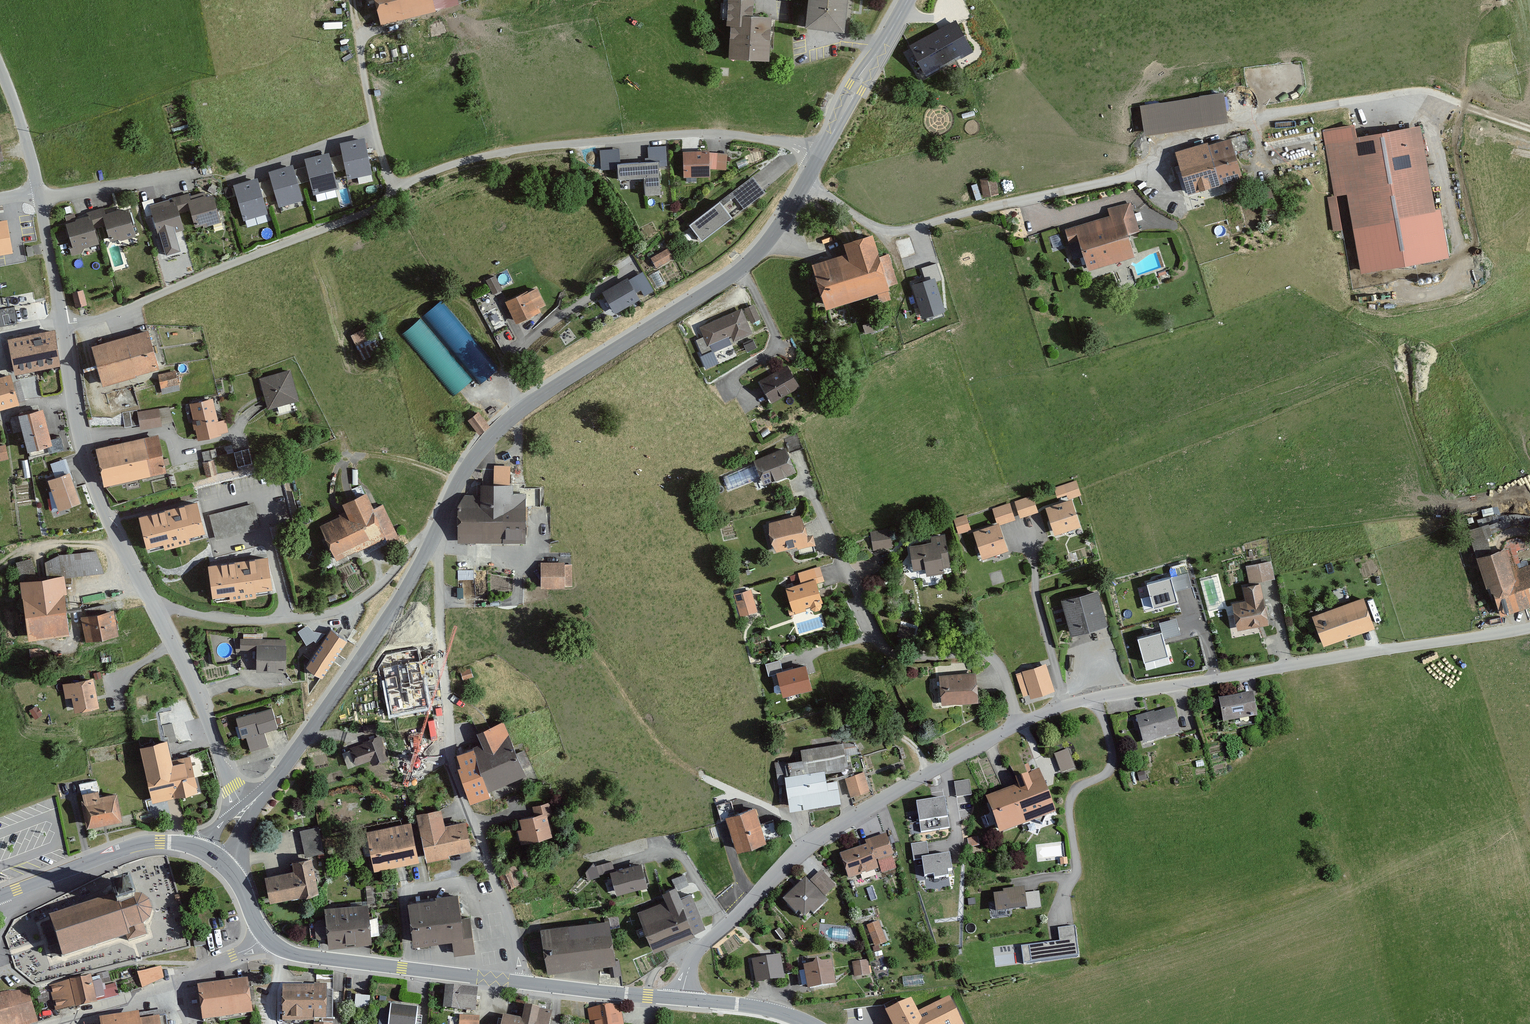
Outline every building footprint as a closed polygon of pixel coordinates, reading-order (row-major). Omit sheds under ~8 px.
[(381,23),(439,10),(437,0),(376,0),(381,23)] [(756,10),(756,0),(729,0),(727,22),(734,23),(731,55),(770,58),(774,12),(756,10)] [(807,24),(847,29),(851,0),(810,0),(807,24)] [(973,48),(957,18),(910,43),(926,73),(973,48)] [(1227,89),(1139,103),(1144,133),(1231,119),(1227,89)] [(1358,124),(1322,130),(1334,194),(1326,196),(1332,229),(1355,225),(1363,272),(1451,256),(1426,121),(1360,133),(1358,124)] [(366,137),(341,141),(344,153),(347,169),(348,178),(373,174),(366,137)] [(1187,143),(1173,147),(1177,158),(1168,161),(1174,183),(1189,179),(1192,189),(1243,174),(1233,138),(1189,151),(1187,143)] [(620,147),(599,148),(601,168),(619,167),(619,177),(646,176),(647,193),(662,192),(660,165),(667,164),(666,144),(646,145),(647,160),(621,162),(620,147)] [(329,150),(305,157),(307,165),(311,179),(315,193),(339,187),(334,171),(330,156),(329,150)] [(711,151),(684,151),(684,176),(711,176),(711,151)] [(728,153),(718,152),(716,168),(727,169),(728,153)] [(347,169),(344,153),(330,156),(334,171),(347,169)] [(293,163),(269,170),(276,193),(280,206),(304,199),(299,182),(295,168),(293,163)] [(307,165),(295,168),(299,182),(311,179),(307,165)] [(257,175),(233,182),(243,218),(267,212),(258,181),(257,175)] [(753,175),(691,225),(705,242),(767,193),(753,175)] [(1000,175),(979,177),(980,195),(1001,193),(1000,175)] [(270,178),(258,181),(264,196),(276,193),(270,178)] [(1273,197),(1271,189),(1261,192),(1263,200),(1273,197)] [(169,200),(149,206),(157,234),(159,233),(166,256),(180,252),(175,232),(183,230),(179,214),(190,210),(195,228),(203,225),(204,228),(221,223),(213,195),(206,197),(204,193),(190,197),(189,193),(169,199),(169,200)] [(1108,213),(1062,225),(1069,251),(1085,247),(1090,266),(1139,253),(1134,232),(1141,230),(1132,197),(1105,204),(1108,213)] [(82,218),(64,224),(72,251),(99,244),(96,233),(107,230),(110,242),(136,234),(128,209),(104,216),(102,206),(89,210),(91,216),(82,218)] [(0,222),(0,256),(13,253),(7,220),(0,222)] [(849,251),(815,261),(829,307),(895,287),(879,231),(846,240),(849,251)] [(670,246),(652,254),(657,265),(675,256),(670,246)] [(735,250),(729,255),(731,258),(738,253),(735,250)] [(924,277),(912,281),(923,313),(944,305),(936,280),(940,278),(934,260),(920,265),(924,277)] [(630,275),(604,290),(617,311),(642,296),(630,275)] [(517,295),(507,300),(517,322),(548,308),(537,285),(517,295)] [(83,290),(72,293),(76,308),(87,305),(83,290)] [(440,300),(421,315),(480,385),(500,369),(440,300)] [(39,317),(38,304),(24,304),(24,317),(39,317)] [(743,304),(699,324),(704,335),(697,338),(705,354),(756,331),(743,304)] [(0,310),(0,327),(17,324),(15,308),(0,310)] [(420,320),(401,335),(454,397),(473,380),(420,320)] [(367,328),(352,336),(364,360),(379,352),(367,328)] [(55,331),(8,340),(15,375),(61,367),(55,331)] [(148,331),(91,347),(103,386),(159,369),(148,331)] [(753,339),(743,343),(747,352),(757,348),(753,339)] [(789,362),(761,379),(774,402),(803,384),(789,362)] [(291,369),(259,377),(267,409),(299,401),(291,369)] [(176,372),(159,375),(163,394),(180,390),(176,372)] [(10,375),(0,378),(0,411),(19,405),(10,375)] [(212,396),(189,401),(198,438),(228,431),(225,417),(218,419),(212,396)] [(168,404),(122,412),(125,428),(171,420),(168,404)] [(43,410),(19,416),(28,452),(52,446),(43,410)] [(478,410),(468,419),(476,427),(479,430),(488,421),(485,417),(478,410)] [(157,435),(95,449),(104,487),(166,474),(157,435)] [(0,446),(0,462),(9,460),(6,445),(0,446)] [(249,446),(203,460),(208,477),(254,463),(249,446)] [(788,446),(757,458),(766,483),(797,471),(788,446)] [(56,479),(48,482),(58,511),(81,503),(66,459),(51,464),(56,479)] [(494,462),(494,480),(511,480),(511,462),(494,462)] [(1069,499),(1048,506),(1057,533),(1085,524),(1075,496),(1082,494),(1077,478),(1063,483),(1069,499)] [(527,483),(481,482),(481,493),(466,493),(458,503),(458,542),(527,543),(527,483)] [(349,512),(323,524),(339,559),(392,535),(371,488),(344,500),(349,512)] [(1033,493),(1016,499),(1021,517),(1039,511),(1033,493)] [(215,536),(259,526),(253,501),(209,511),(215,536)] [(998,522),(974,530),(983,556),(1010,548),(1002,523),(1016,519),(1011,502),(994,507),(998,522)] [(197,503),(139,518),(147,549),(163,545),(165,550),(190,544),(189,539),(205,535),(197,503)] [(805,513),(771,521),(777,549),(812,541),(805,513)] [(966,513),(954,517),(958,532),(971,528),(966,513)] [(1474,531),(1490,585),(1495,584),(1504,612),(1529,604),(1529,561),(1524,563),(1511,519),(1474,531)] [(930,538),(908,542),(913,572),(928,569),(929,575),(947,571),(944,555),(950,554),(945,525),(928,528),(930,538)] [(891,532),(871,534),(873,549),(893,547),(891,532)] [(33,556),(17,559),(19,572),(36,569),(33,556)] [(268,559),(208,567),(213,599),(230,597),(230,602),(257,598),(256,593),(273,591),(268,559)] [(1272,559),(1246,563),(1250,584),(1244,585),(1246,600),(1236,601),(1240,628),(1273,623),(1269,603),(1264,602),(1262,581),(1277,577),(1272,559)] [(572,560),(540,560),(540,587),(572,587),(572,560)] [(803,581),(786,586),(794,613),(826,603),(819,581),(826,579),(821,564),(799,571),(803,581)] [(64,576),(20,582),(28,643),(71,637),(65,595),(67,595),(64,576)] [(1171,576),(1147,583),(1153,608),(1178,602),(1171,576)] [(751,588),(733,593),(739,616),(757,611),(751,588)] [(1099,589),(1065,599),(1075,633),(1109,624),(1099,589)] [(1368,595),(1314,614),(1325,644),(1379,627),(1368,595)] [(115,612),(81,618),(86,643),(120,636),(115,612)] [(915,628),(901,624),(897,636),(912,641),(915,628)] [(347,638),(331,627),(306,663),(323,674),(347,638)] [(1161,631),(1137,637),(1144,663),(1168,657),(1161,631)] [(287,636),(240,636),(240,650),(259,650),(259,668),(288,668),(287,636)] [(40,648),(29,650),(30,658),(41,656),(40,648)] [(764,661),(768,672),(783,667),(779,656),(764,661)] [(424,658),(380,667),(390,713),(434,704),(424,658)] [(1044,664),(1021,671),(1029,698),(1052,691),(1044,664)] [(805,666),(776,673),(783,698),(812,690),(805,666)] [(979,668),(939,671),(941,704),(981,701),(979,668)] [(474,677),(471,669),(460,673),(463,681),(474,677)] [(94,677),(62,683),(64,697),(72,696),(75,711),(99,707),(94,677)] [(1258,693),(1222,698),(1225,722),(1261,717),(1258,693)] [(275,704),(233,717),(239,737),(245,735),(250,751),(270,746),(266,732),(281,727),(275,704)] [(1176,705),(1137,716),(1144,741),(1183,730),(1176,705)] [(483,743),(460,753),(476,792),(528,771),(506,718),(477,730),(483,743)] [(379,732),(348,742),(355,763),(371,757),(373,765),(389,759),(379,732)] [(167,739),(141,744),(152,799),(198,790),(191,758),(172,762),(167,739)] [(799,755),(773,759),(776,782),(784,781),(788,807),(838,799),(835,776),(825,778),(823,768),(847,764),(843,739),(797,746),(799,755)] [(1068,748),(1054,752),(1060,771),(1074,767),(1068,748)] [(1020,786),(990,797),(1003,833),(1059,812),(1042,768),(1017,777),(1020,786)] [(864,770),(845,775),(851,795),(869,790),(864,770)] [(1144,770),(1137,772),(1140,781),(1147,779),(1144,770)] [(969,780),(955,782),(957,796),(971,794),(969,780)] [(100,787),(83,791),(90,827),(124,820),(117,790),(101,794),(100,787)] [(949,827),(944,798),(917,802),(922,831),(949,827)] [(533,814),(519,817),(522,828),(518,829),(521,843),(553,835),(547,814),(553,813),(549,799),(530,804),(533,814)] [(443,805),(417,811),(428,858),(474,847),(467,818),(447,823),(443,805)] [(756,806),(726,815),(737,851),(767,841),(756,806)] [(411,821),(367,829),(373,869),(418,861),(411,821)] [(319,828),(298,831),(301,854),(323,851),(319,828)] [(867,844),(842,851),(849,878),(880,870),(878,864),(894,860),(887,833),(866,839),(867,844)] [(978,836),(968,838),(970,846),(980,844),(978,836)] [(914,859),(922,858),(929,857),(927,841),(911,844),(914,859)] [(929,857),(922,858),(925,875),(934,874),(935,878),(953,875),(950,854),(929,857)] [(294,869),(265,875),(270,900),(320,890),(313,856),(292,860),(294,869)] [(607,862),(589,866),(592,877),(609,873),(607,862)] [(516,865),(499,872),(507,890),(524,882),(516,865)] [(642,865),(609,873),(614,895),(647,887),(642,865)] [(810,882),(806,878),(786,899),(808,920),(829,899),(825,895),(837,883),(823,869),(810,882)] [(682,872),(673,875),(676,885),(685,882),(682,872)] [(111,884),(114,896),(48,917),(55,937),(62,957),(126,936),(128,941),(147,935),(143,924),(150,920),(152,910),(149,901),(142,896),(136,894),(131,878),(111,884)] [(668,900),(639,911),(655,950),(697,933),(678,885),(664,891),(668,900)] [(373,886),(366,886),(367,903),(374,902),(373,886)] [(1037,887),(994,892),(996,911),(1039,906),(1037,887)] [(437,897),(410,901),(417,944),(454,938),(457,952),(476,949),(471,916),(466,917),(462,889),(436,893),(437,897)] [(369,903),(321,909),(323,922),(314,923),(316,938),(324,937),(325,951),(373,945),(369,903)] [(610,917),(542,928),(549,971),(617,960),(610,917)] [(878,921),(867,925),(876,947),(887,943),(878,921)] [(1060,939),(1022,945),(1024,963),(1081,954),(1077,924),(1058,927),(1060,939)] [(780,926),(775,930),(783,940),(788,937),(780,926)] [(194,940),(195,946),(206,944),(205,938),(194,940)] [(780,953),(753,958),(757,982),(785,977),(780,953)] [(866,957),(851,961),(854,978),(869,974),(866,957)] [(834,959),(806,964),(810,988),(838,983),(834,959)] [(162,964),(138,972),(142,986),(166,979),(162,964)] [(317,984),(284,984),(283,1020),(333,1020),(333,975),(317,975),(317,984)] [(92,976),(50,985),(55,1010),(97,1002),(95,997),(92,983),(92,976)] [(252,978),(198,985),(203,1022),(257,1015),(252,978)] [(112,979),(92,983),(95,997),(115,994),(112,979)] [(462,986),(446,985),(444,1007),(456,1008),(457,1008),(478,1010),(480,988),(469,987),(462,986)] [(0,993),(0,1023),(40,1023),(31,986),(0,993)] [(371,994),(355,994),(354,1008),(370,1008),(371,994)] [(887,1011),(893,1023),(961,1023),(949,998),(917,1013),(911,1000),(887,1011)] [(391,1003),(389,1023),(417,1023),(417,1022),(418,1006),(391,1003)] [(505,1015),(503,1023),(553,1023),(556,1008),(527,1003),(525,1018),(515,1016),(505,1015)] [(588,1008),(592,1023),(624,1023),(620,1004),(588,1008)] [(100,1016),(101,1023),(166,1023),(165,1018),(142,1022),(140,1010),(100,1016)] [(459,1014),(458,1023),(479,1023),(480,1016),(459,1014)]
